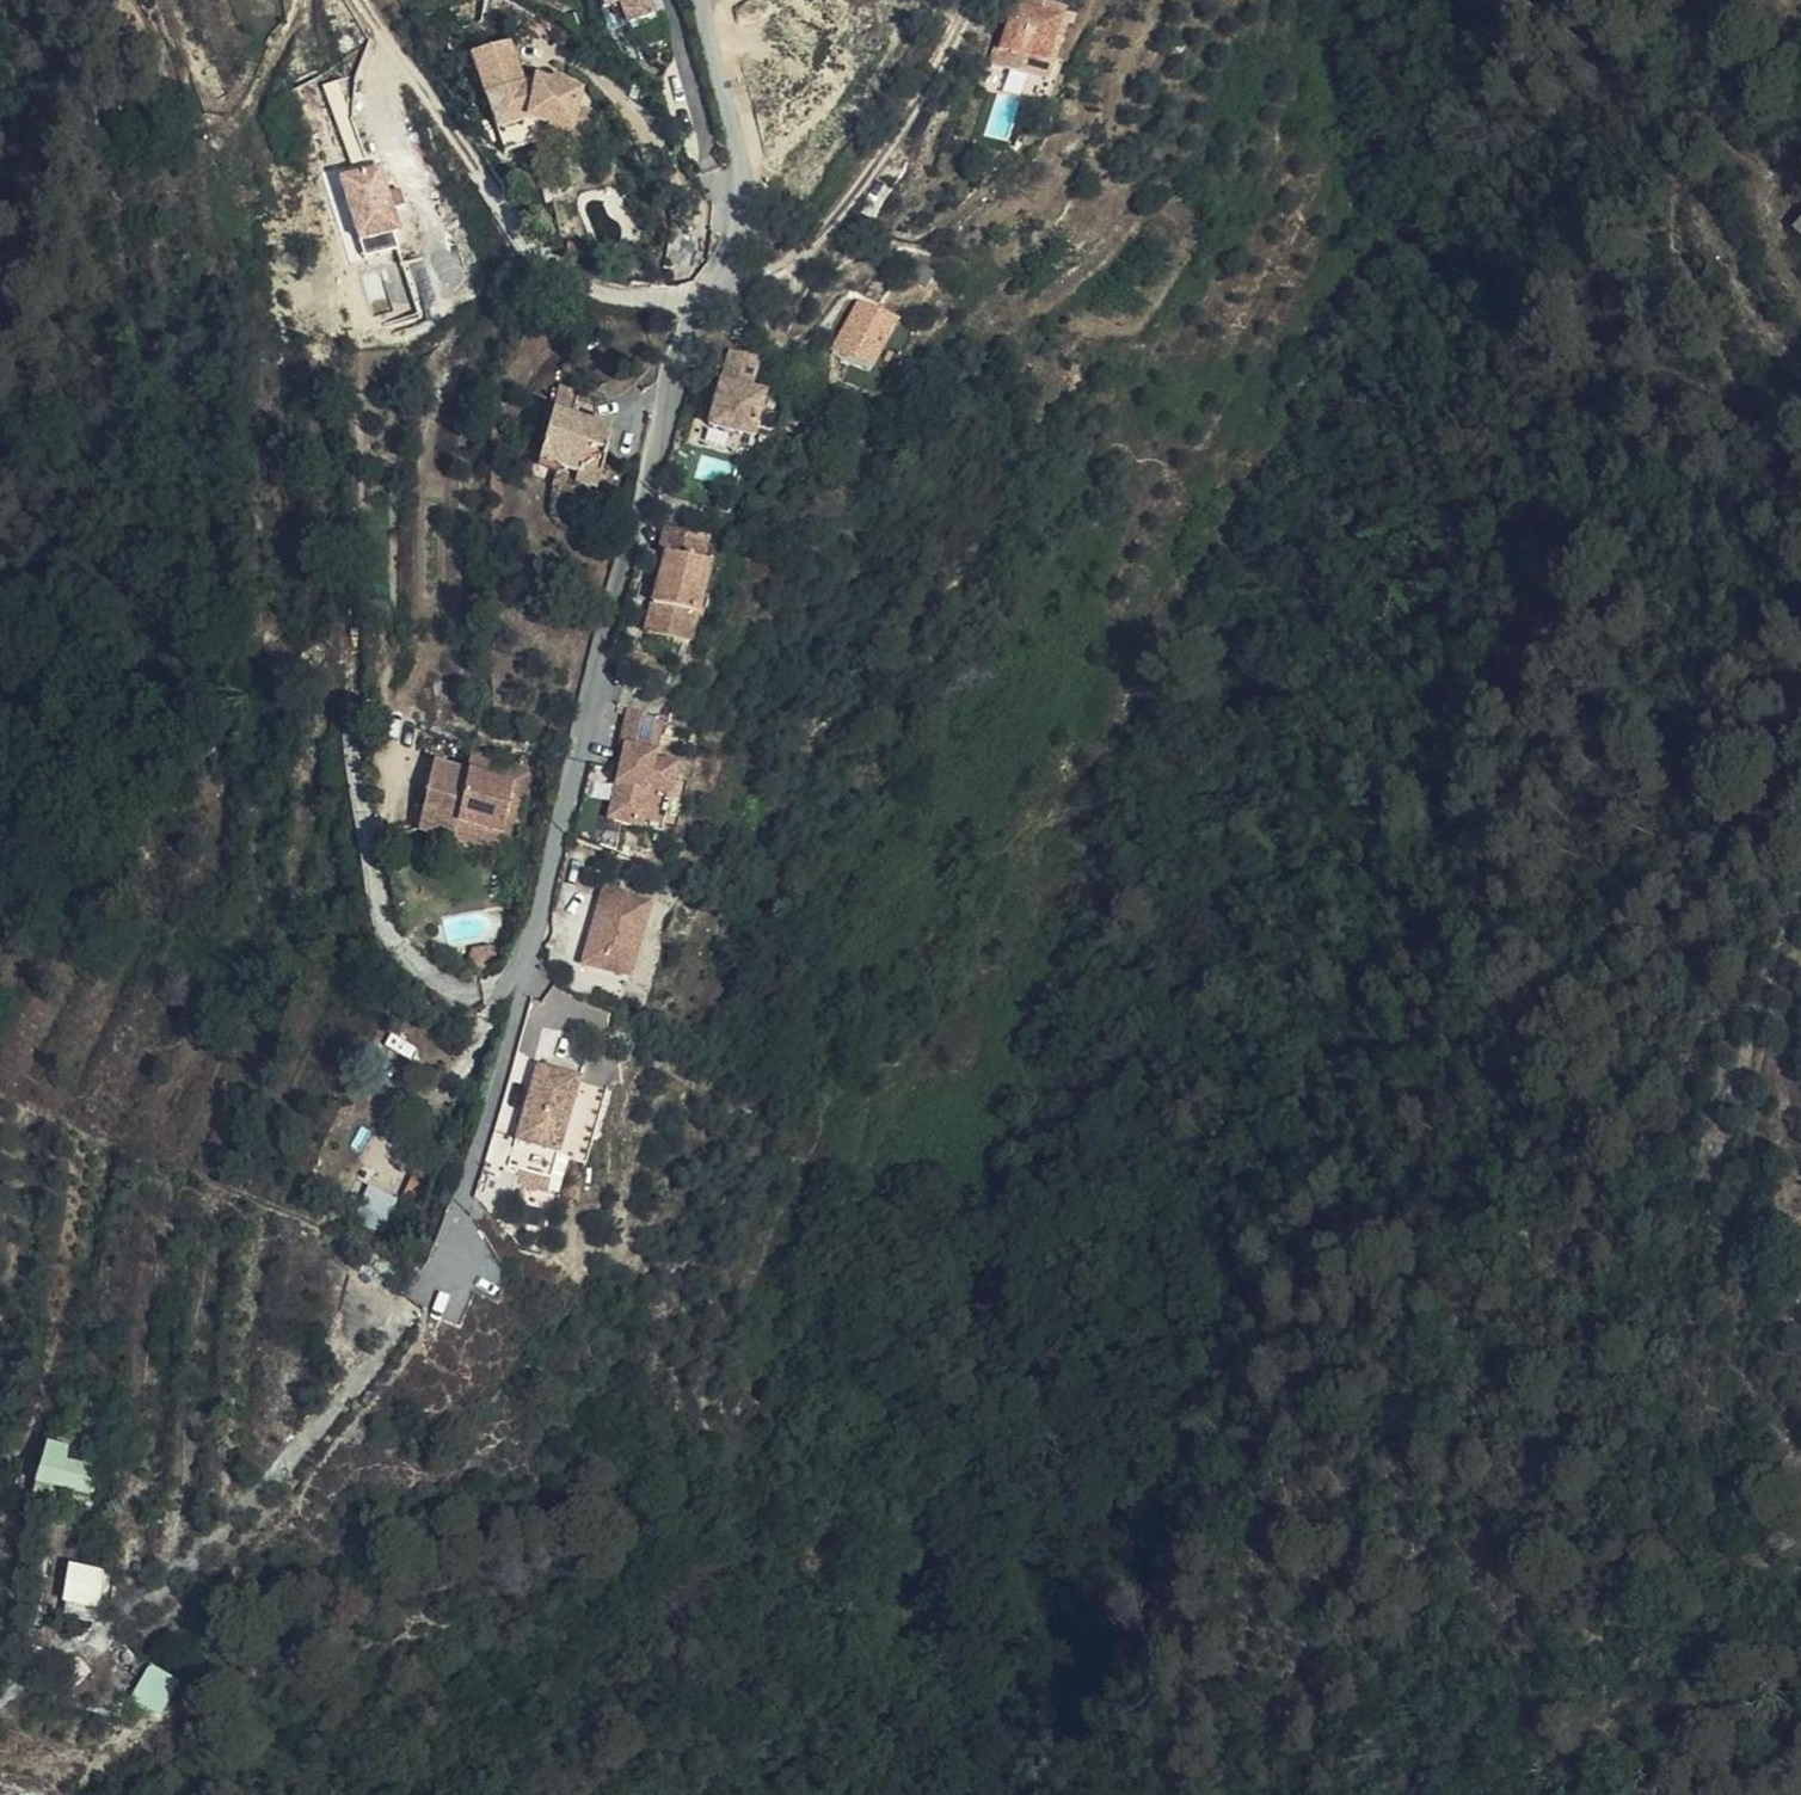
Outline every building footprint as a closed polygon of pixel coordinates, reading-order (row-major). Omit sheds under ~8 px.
[(598,16),(622,5),(620,0),(591,0),(598,16)] [(1016,6),(1003,1),(998,14),(1011,19),(1016,6)] [(632,2),(622,5),(598,16),(603,30),(610,28),(614,38),(634,30),(638,16),(632,2)] [(1044,17),(1016,6),(1011,19),(998,14),(994,13),(987,31),(985,30),(979,45),(976,44),(968,65),(971,66),(969,70),(1023,91),(1045,30),(1040,29),(1044,17)] [(440,48),(467,121),(496,110),(540,119),(546,96),(550,78),(534,75),(533,70),(526,66),(516,72),(508,69),(493,75),(476,34),(440,48)] [(496,110),(467,121),(475,144),(511,130),(555,140),(560,118),(564,99),(546,96),(540,119),(496,110)] [(877,370),(903,317),(859,296),(833,348),(877,370)] [(730,352),(702,343),(684,420),(728,431),(738,387),(724,383),(730,352)] [(534,417),(510,413),(501,473),(539,478),(547,479),(549,472),(571,475),(575,450),(572,449),(575,430),(553,427),(553,429),(534,426),(534,417)] [(676,532),(643,525),(637,553),(643,554),(625,632),(664,642),(682,562),(671,560),(676,532)] [(648,760),(658,721),(632,711),(622,746),(627,747),(609,820),(663,834),(679,768),(648,760)] [(474,749),(470,768),(514,778),(503,827),(458,818),(459,812),(426,806),(421,827),(455,835),(456,833),(515,845),(534,762),(474,749)] [(514,778),(470,768),(437,760),(426,806),(459,812),(458,818),(503,827),(514,778)] [(652,906),(605,893),(584,965),(632,978),(652,906)] [(549,1148),(563,1151),(582,1075),(537,1066),(514,1167),(531,1171),(542,1174),(549,1148)] [(611,1083),(582,1075),(563,1151),(557,1177),(542,1174),(531,1171),(529,1180),(563,1188),(572,1154),(592,1159),(611,1083)] [(557,1177),(563,1151),(549,1148),(542,1174),(557,1177)] [(359,1216),(387,1227),(399,1196),(371,1186),(359,1216)] [(93,1494),(99,1451),(44,1443),(38,1486),(93,1494)] [(65,1604),(104,1607),(106,1569),(68,1566),(65,1604)] [(153,1664),(130,1699),(159,1718),(182,1682),(153,1664)]
